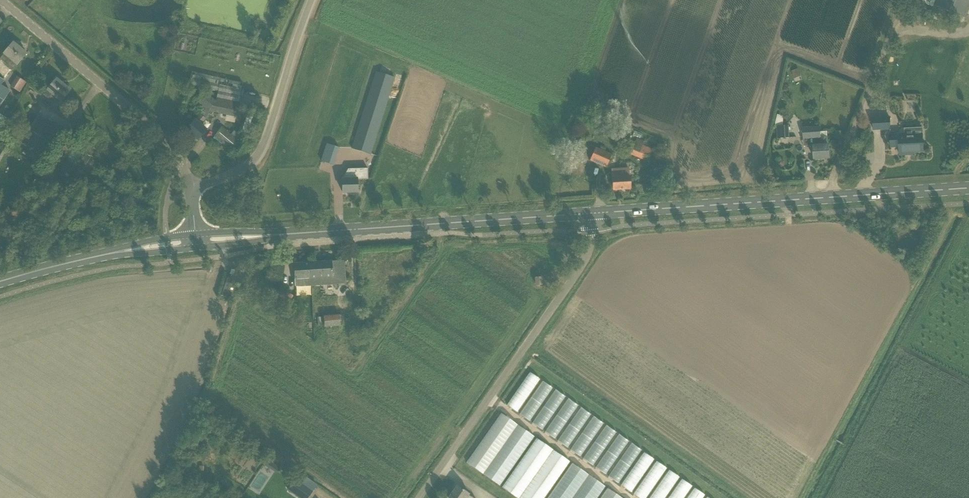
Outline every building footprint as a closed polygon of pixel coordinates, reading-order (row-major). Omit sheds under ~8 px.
[(965,18),(968,8),(968,0),(921,0),(965,18)] [(13,42),(3,54),(4,55),(0,59),(0,60),(13,70),(16,66),(27,54),(13,42)] [(218,91),(216,101),(204,91),(196,100),(206,108),(201,114),(195,121),(195,120),(186,131),(198,140),(207,130),(201,125),(212,112),(235,117),(241,90),(242,83),(192,72),(189,85),(218,91)] [(371,155),(372,150),(375,144),(395,79),(376,73),(352,149),(371,155)] [(10,86),(20,92),(26,81),(16,76),(10,86)] [(4,81),(0,78),(0,107),(10,91),(1,86),(4,81)] [(57,106),(60,102),(70,90),(56,79),(47,90),(47,91),(44,95),(57,106)] [(242,131),(248,133),(254,114),(248,112),(242,131)] [(23,139),(42,152),(57,127),(38,115),(23,139)] [(891,129),(890,117),(873,118),(874,130),(891,129)] [(789,126),(777,126),(778,139),(790,138),(789,126)] [(232,152),(243,139),(234,131),(231,135),(222,127),(214,137),(232,152)] [(813,138),(814,146),(815,159),(830,158),(829,145),(828,145),(828,137),(821,137),(820,127),(803,128),(804,139),(813,138)] [(891,135),(891,147),(899,147),(900,155),(907,155),(907,152),(924,152),(923,136),(923,128),(905,128),(905,132),(898,133),(898,135),(891,135)] [(648,162),(653,149),(643,145),(644,141),(637,139),(630,155),(648,162)] [(321,161),(334,165),(340,146),(327,142),(321,161)] [(612,155),(596,148),(590,160),(606,168),(612,155)] [(611,170),(613,190),(631,189),(630,176),(629,169),(611,170)] [(42,176),(55,183),(58,178),(45,171),(42,176)] [(342,179),(343,193),(358,192),(357,179),(356,179),(356,171),(349,171),(349,179),(342,179)] [(61,180),(58,186),(67,192),(71,185),(61,180)] [(345,278),(344,261),(344,260),(343,260),(343,261),(310,263),(310,278),(318,278),(318,280),(321,280),(322,284),(335,284),(335,278),(345,278)] [(310,278),(310,263),(294,264),(295,280),(305,279),(306,285),(322,284),(321,280),(318,280),(318,278),(310,278)] [(250,285),(254,274),(249,272),(244,283),(250,285)] [(339,315),(324,316),(324,328),(341,326),(339,315)] [(370,334),(376,326),(368,321),(363,328),(370,334)] [(507,405),(517,412),(540,379),(530,372),(507,405)] [(553,388),(543,381),(520,414),(530,421),(553,388)] [(565,397),(555,390),(532,423),(542,430),(565,397)] [(578,406),(568,399),(545,432),(555,439),(578,406)] [(591,415),(581,408),(558,441),(568,448),(591,415)] [(483,474),(518,425),(501,413),(466,462),(483,474)] [(603,424),(593,417),(570,450),(580,457),(603,424)] [(518,425),(483,474),(500,486),(534,437),(518,425)] [(616,433),(606,426),(583,459),(593,466),(616,433)] [(629,442),(619,435),(596,467),(606,475),(629,442)] [(553,450),(537,438),(502,488),(517,497),(520,497),(553,450)] [(641,451),(631,443),(608,476),(618,484),(641,451)] [(553,450),(520,497),(544,497),(570,462),(553,450)] [(654,460),(644,452),(621,485),(631,492),(654,460)] [(657,461),(634,494),(639,497),(646,497),(667,468),(657,461)] [(589,475),(572,463),(548,497),(572,497),(589,475)] [(669,470),(650,497),(665,497),(679,477),(669,470)] [(589,475),(572,497),(597,497),(605,487),(589,475)] [(304,486),(295,479),(287,489),(300,497),(308,497),(313,492),(304,486)] [(682,479),(669,497),(684,497),(692,486),(682,479)] [(457,486),(449,497),(473,497),(469,495),(469,494),(457,486)] [(608,488),(601,497),(622,497),(608,488)] [(695,488),(688,497),(703,497),(705,495),(695,488)]
